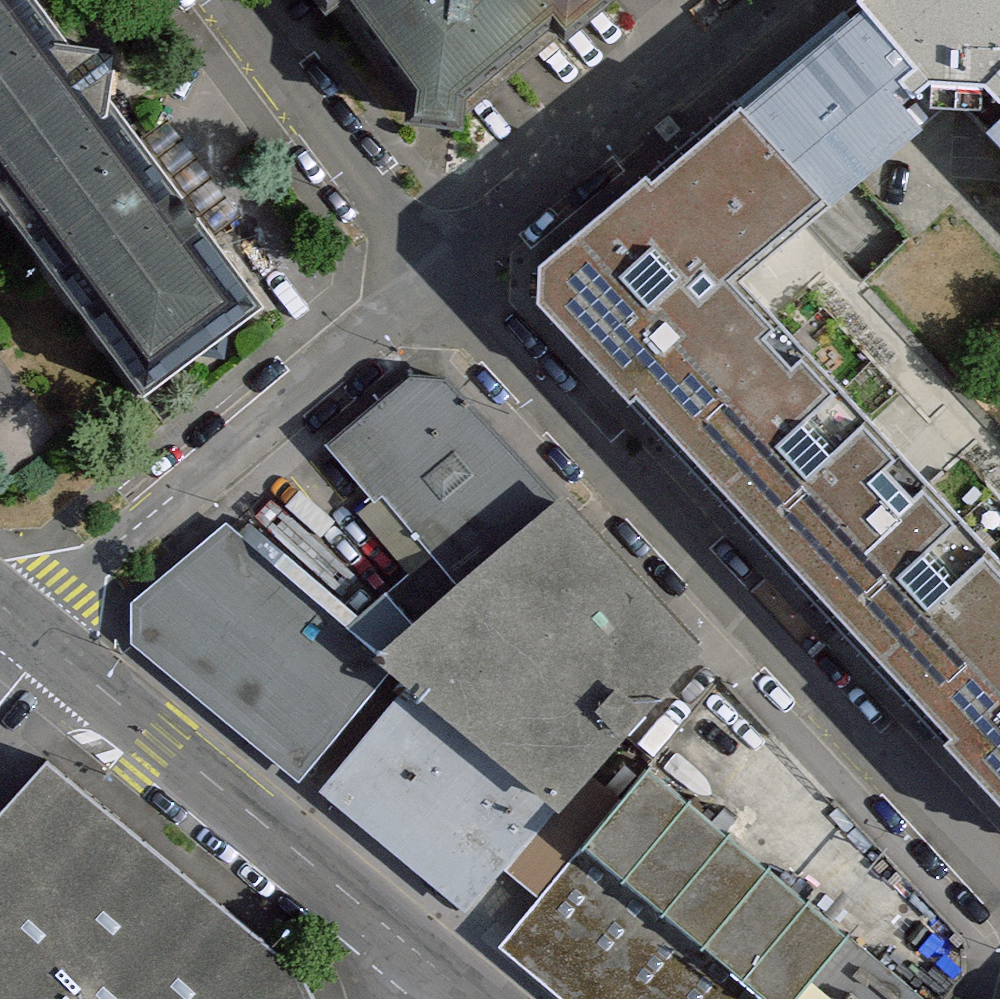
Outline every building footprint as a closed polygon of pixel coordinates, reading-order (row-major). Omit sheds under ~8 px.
[(149,385),(268,295),(214,224),(147,136),(43,0),(0,0),(0,189),(149,385)] [(448,149),(607,10),(598,0),(449,0),(431,15),(418,0),(318,0),(448,149)] [(992,0),(857,0),(745,94),(835,186),(949,82),(999,131),(999,8),(992,0)] [(835,186),(745,94),(639,185),(694,243),(681,256),(706,283),(732,259),(773,224),(779,235),(835,186)] [(674,262),(645,230),(618,255),(648,287),(674,262)] [(982,536),(947,568),(923,542),(959,508),(922,469),(913,474),(887,446),(897,437),(864,401),(835,427),(810,401),(841,372),(803,331),(792,341),(769,316),(778,308),(732,259),(706,283),(681,256),(674,262),(648,287),(727,372),(700,397),(944,658),(973,630),(999,659),(999,555),(982,536)] [(323,440),(428,581),(543,490),(444,374),(403,369),(323,440)] [(42,435),(0,385),(0,470),(42,435)] [(694,645),(553,496),(360,638),(409,686),(546,807),(694,645)] [(302,771),(387,673),(217,527),(132,625),(302,771)] [(546,807),(409,686),(310,792),(455,915),(546,807)] [(643,765),(498,937),(572,998),(921,998),(643,765)] [(28,768),(0,797),(0,998),(294,998),(290,983),(28,768)]
